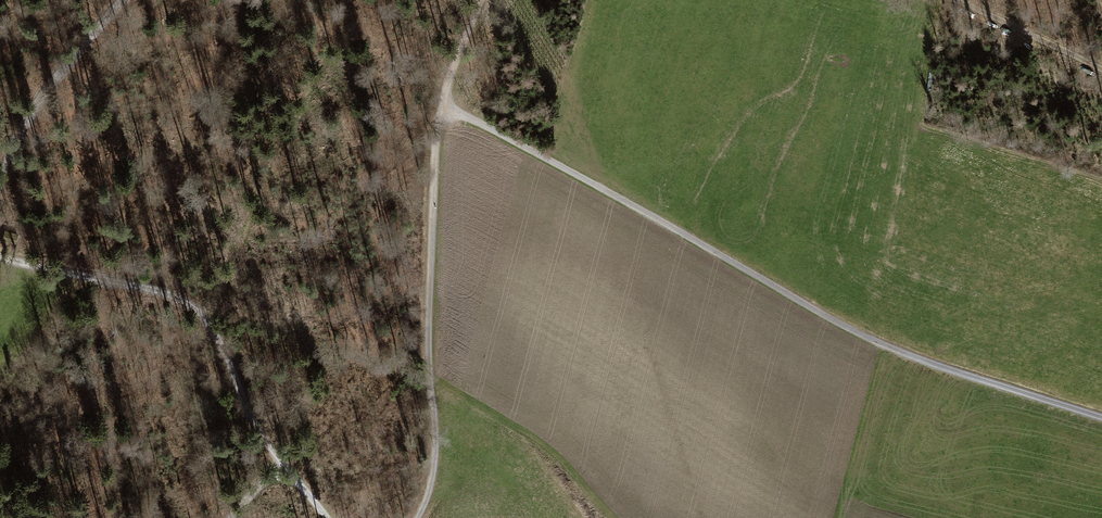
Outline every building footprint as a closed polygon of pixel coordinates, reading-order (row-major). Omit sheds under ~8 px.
[(18,234),(6,231),(4,240),(15,244),(18,234)]
